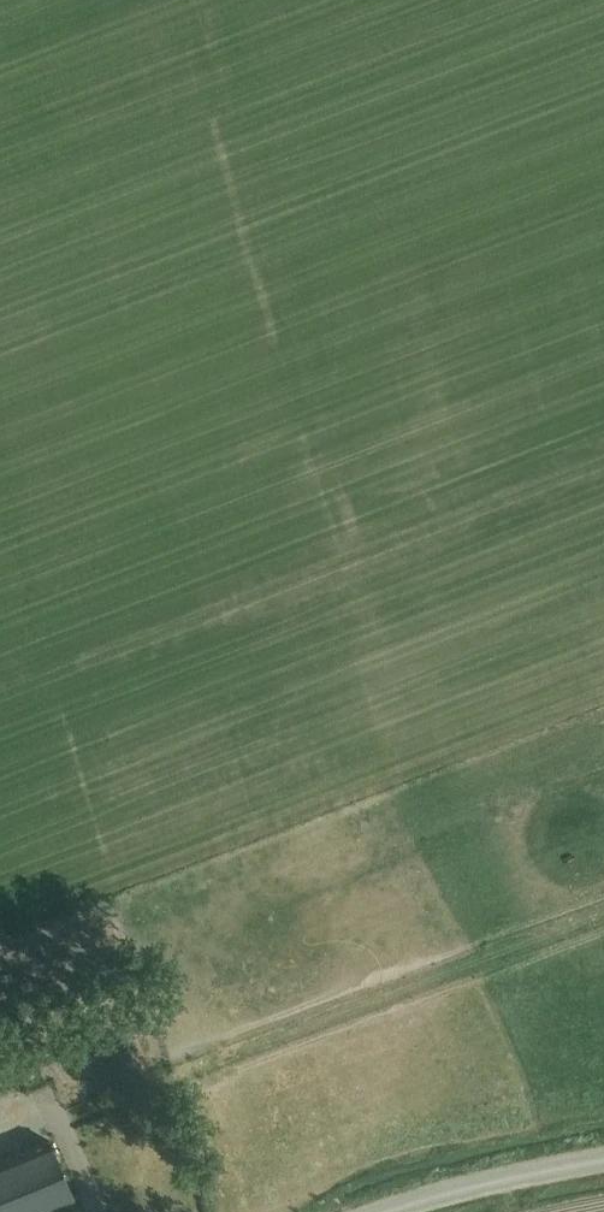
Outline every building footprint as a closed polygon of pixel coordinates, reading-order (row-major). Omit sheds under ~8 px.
[(74,1195),(51,1138),(0,1159),(0,1211),(33,1211),(74,1195)]
